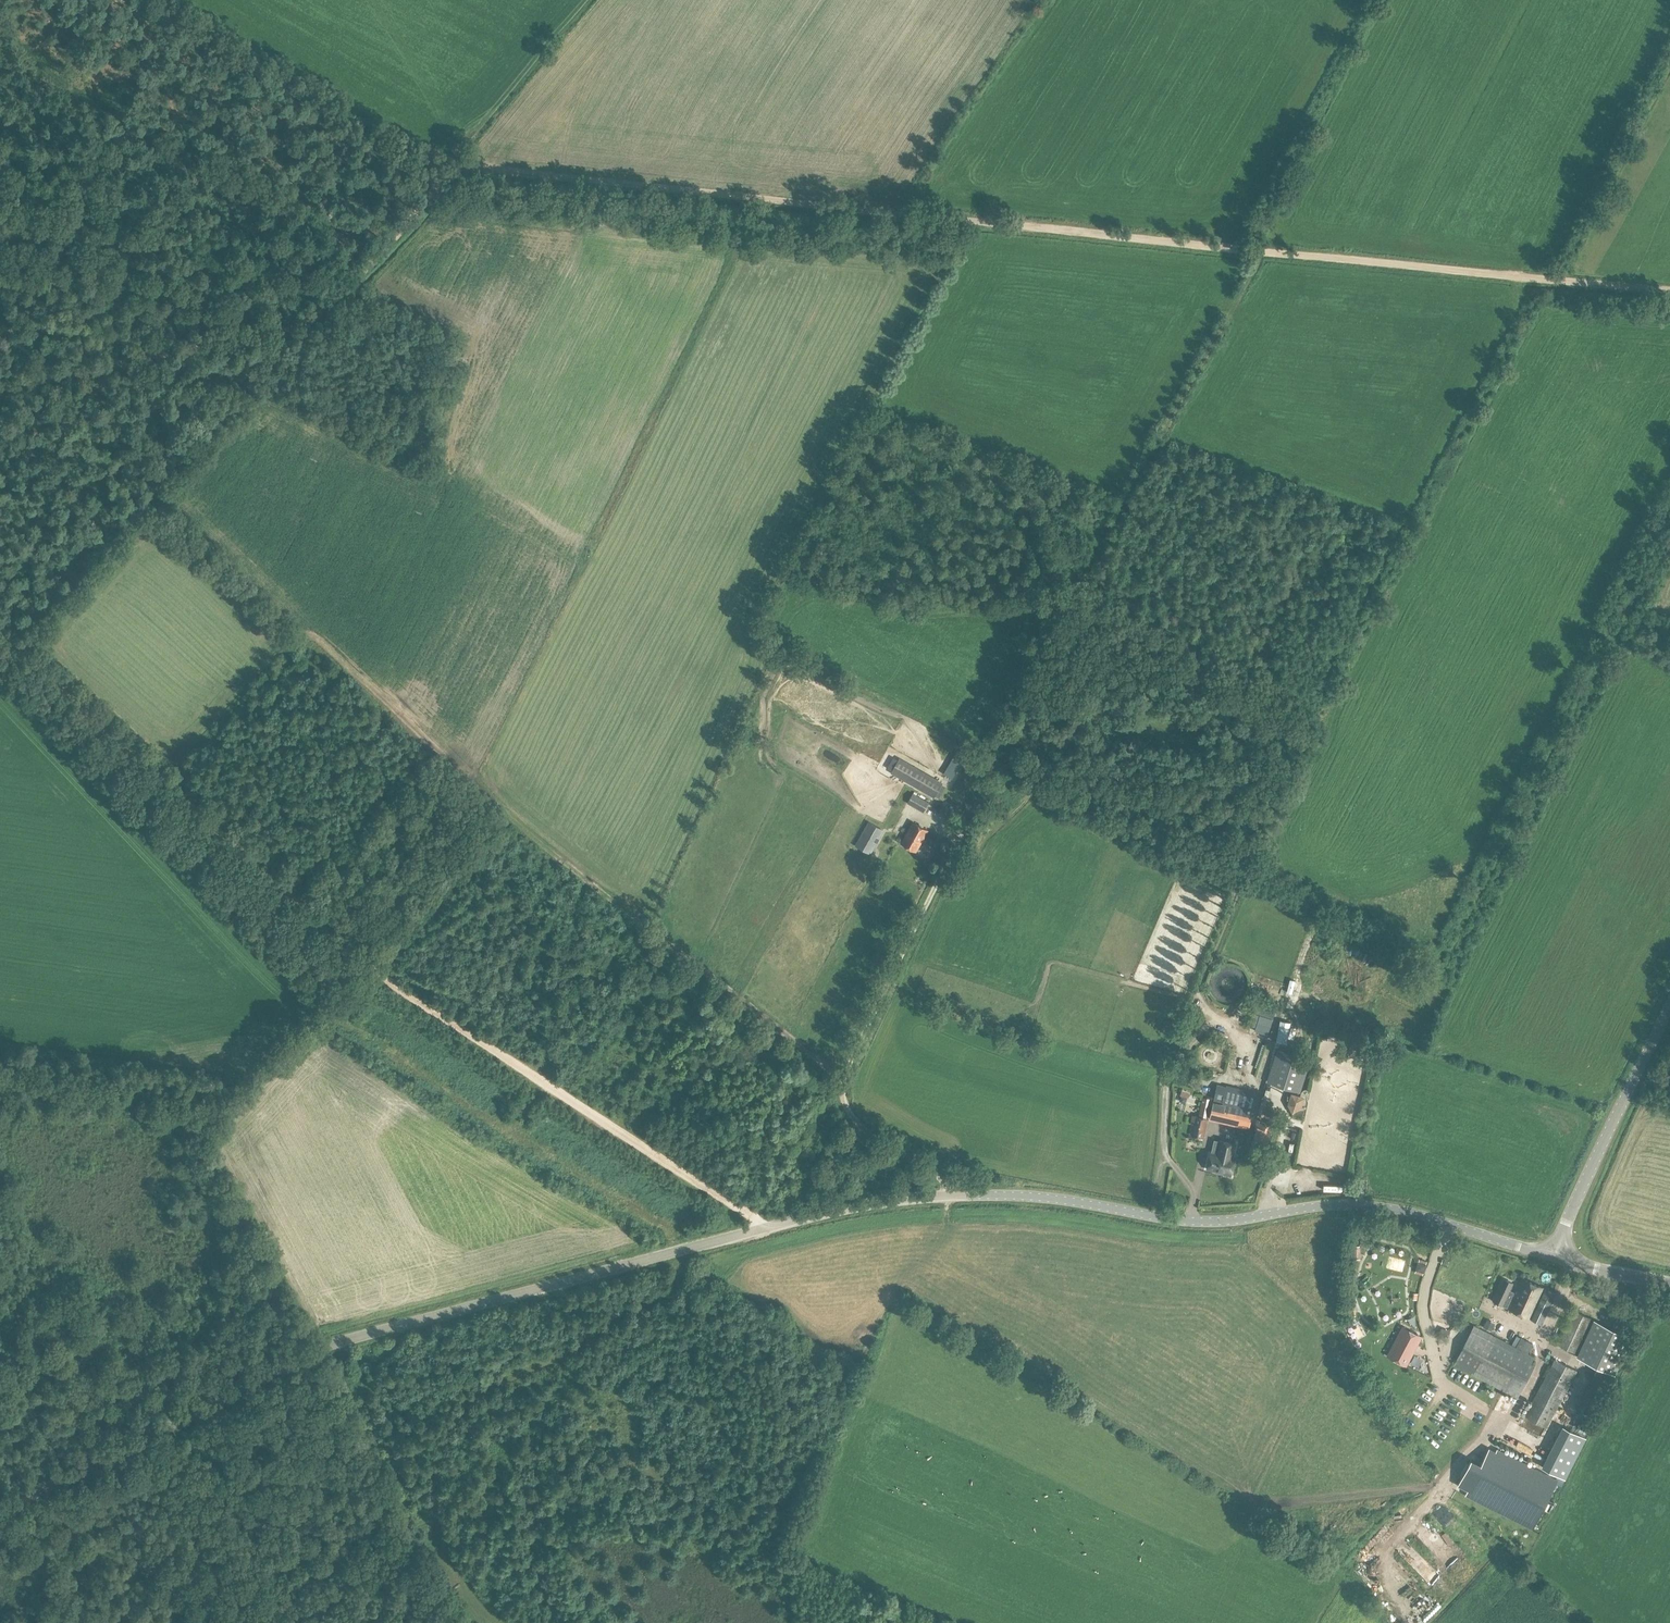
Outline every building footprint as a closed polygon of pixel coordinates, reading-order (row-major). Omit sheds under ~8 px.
[(900,756),(891,771),(934,796),(942,781),(900,756)] [(954,763),(949,774),(957,777),(962,767),(954,763)] [(909,803),(922,811),(929,800),(914,793),(909,803)] [(952,804),(958,796),(954,793),(948,800),(952,804)] [(869,820),(855,844),(871,853),(884,829),(869,820)] [(916,851),(928,830),(913,822),(901,843),(916,851)] [(925,839),(922,848),(929,851),(933,841),(925,839)] [(1256,1001),(1253,1011),(1273,1018),(1277,1008),(1256,1001)] [(1318,1013),(1319,1003),(1310,1003),(1309,1013),(1318,1013)] [(1256,1026),(1255,1028),(1269,1032),(1269,1030),(1273,1018),(1260,1014),(1256,1026)] [(1245,1015),(1243,1023),(1249,1025),(1249,1024),(1252,1018),(1245,1015)] [(1215,1029),(1213,1034),(1223,1037),(1225,1033),(1215,1029)] [(1264,1053),(1271,1055),(1274,1041),(1268,1040),(1264,1053)] [(1267,1081),(1267,1082),(1300,1093),(1301,1092),(1311,1059),(1304,1057),(1278,1048),(1267,1081)] [(1306,1051),(1304,1057),(1311,1059),(1311,1058),(1313,1053),(1306,1051)] [(1218,1084),(1210,1117),(1223,1120),(1249,1126),(1257,1092),(1226,1084),(1226,1086),(1218,1084)] [(1188,1098),(1190,1092),(1182,1089),(1181,1095),(1188,1098)] [(1291,1093),(1287,1103),(1291,1112),(1300,1107),(1303,1097),(1291,1093)] [(1203,1097),(1199,1117),(1207,1118),(1211,1099),(1203,1097)] [(1192,1115),(1191,1123),(1194,1124),(1192,1135),(1203,1137),(1207,1118),(1199,1117),(1196,1116),(1192,1115)] [(1257,1131),(1253,1142),(1265,1147),(1273,1125),(1272,1125),(1272,1122),(1269,1121),(1267,1123),(1258,1120),(1255,1130),(1257,1131)] [(1212,1151),(1211,1151),(1207,1169),(1223,1172),(1223,1174),(1231,1175),(1235,1157),(1232,1156),(1235,1144),(1221,1141),(1220,1141),(1218,1153),(1212,1151)] [(1427,1261),(1420,1259),(1419,1262),(1418,1261),(1416,1270),(1415,1273),(1423,1275),(1423,1272),(1424,1273),(1427,1264),(1426,1264),(1427,1261)] [(1438,1278),(1446,1279),(1448,1267),(1441,1266),(1438,1278)] [(1542,1288),(1542,1287),(1523,1278),(1509,1308),(1542,1323),(1556,1294),(1542,1288)] [(1494,1301),(1507,1307),(1514,1292),(1510,1290),(1513,1283),(1504,1279),(1494,1301)] [(1578,1354),(1595,1319),(1574,1310),(1558,1344),(1578,1354)] [(1632,1337),(1595,1320),(1578,1357),(1615,1374),(1632,1337)] [(1535,1357),(1516,1347),(1475,1325),(1454,1365),(1518,1398),(1536,1365),(1532,1363),(1535,1357)] [(1423,1336),(1407,1328),(1391,1358),(1407,1366),(1423,1336)] [(1527,1350),(1531,1342),(1519,1336),(1515,1345),(1527,1350)] [(1531,1404),(1529,1408),(1525,1416),(1547,1427),(1577,1370),(1555,1359),(1532,1403),(1531,1404)] [(1562,1475),(1580,1436),(1564,1429),(1546,1467),(1562,1475)] [(1537,1440),(1532,1448),(1541,1454),(1546,1446),(1537,1440)] [(1481,1464),(1471,1459),(1458,1485),(1468,1490),(1467,1493),(1534,1527),(1544,1508),(1550,1511),(1555,1502),(1549,1499),(1558,1480),(1521,1461),(1497,1449),(1496,1451),(1489,1448),(1481,1464)] [(1442,1474),(1450,1472),(1448,1463),(1440,1465),(1442,1474)] [(1517,1519),(1508,1524),(1511,1530),(1521,1525),(1517,1519)] [(1510,1534),(1513,1539),(1523,1531),(1519,1526),(1510,1534)]
